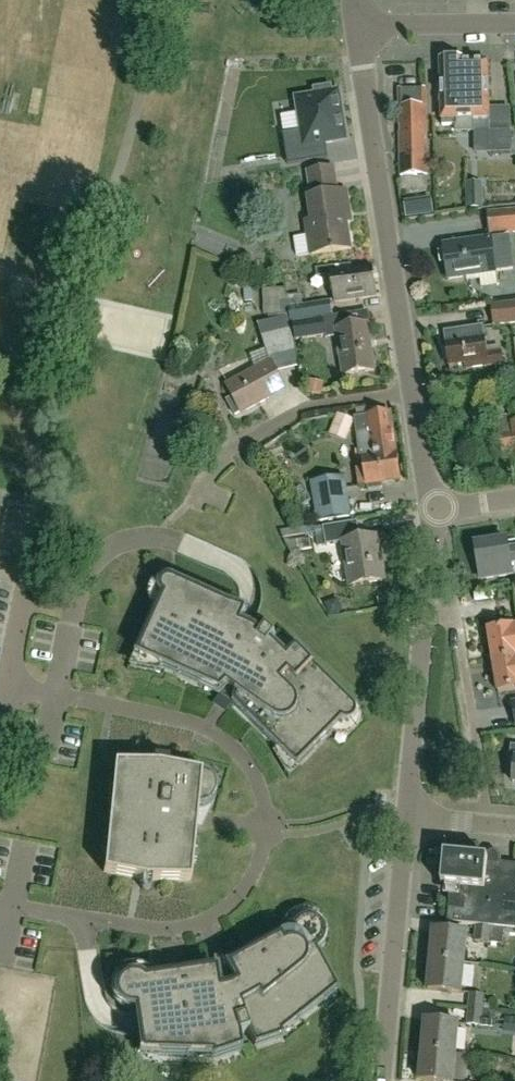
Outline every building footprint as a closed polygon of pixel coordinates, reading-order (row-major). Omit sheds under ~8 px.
[(463,62),(440,62),(441,121),(442,121),(442,125),(453,125),(456,125),(456,133),(473,133),(475,133),(490,133),(489,108),(488,63),(463,64),(463,62)] [(306,134),(287,137),(290,154),(324,149),(331,147),(352,143),(343,95),(337,96),(336,90),(318,93),(319,99),(300,102),(306,134)] [(425,90),(398,91),(401,176),(427,176),(425,90)] [(512,154),(511,132),(490,133),(490,155),(512,154)] [(307,174),(311,198),(308,199),(312,223),(307,224),(312,257),(352,251),(347,224),(350,224),(348,213),(350,212),(347,193),(338,194),(334,170),(307,174)] [(484,209),(483,182),(465,183),(466,209),(484,209)] [(431,199),(417,202),(420,217),(433,215),(431,199)] [(487,211),(489,235),(514,233),(514,209),(487,211)] [(444,246),(448,281),(467,278),(468,282),(481,280),(482,288),(497,286),(491,240),(444,246)] [(376,299),(372,267),(336,273),(335,266),(316,269),(317,278),(331,276),(336,305),(376,299)] [(253,303),(252,284),(243,285),(244,303),(253,303)] [(290,316),(289,307),(286,289),(262,290),(263,317),(268,316),(269,320),(290,316)] [(331,301),(289,307),(290,316),(291,323),(333,316),(331,301)] [(514,324),(514,302),(491,304),(493,326),(514,324)] [(335,378),(375,372),(368,326),(351,329),(349,315),(323,319),(292,324),(295,341),(325,337),(326,340),(338,338),(344,376),(335,378)] [(227,387),(233,398),(227,401),(235,416),(241,413),(242,414),(285,391),(273,369),(283,364),(280,356),(296,352),(288,317),(258,324),(270,364),(227,387)] [(483,328),(445,334),(446,344),(445,345),(449,368),(465,366),(466,371),(503,365),(501,353),(488,355),(483,328)] [(310,381),(307,393),(322,396),(324,384),(310,381)] [(503,454),(514,453),(514,411),(511,411),(514,435),(500,437),(503,454)] [(356,420),(364,470),(358,471),(360,488),(369,487),(370,491),(382,490),(382,485),(401,482),(391,415),(356,420)] [(354,422),(338,416),(329,435),(345,442),(354,422)] [(311,482),(317,523),(352,518),(345,477),(311,482)] [(343,542),(350,586),(385,581),(378,536),(361,539),(357,521),(323,527),(315,528),(315,526),(280,531),(282,538),(316,534),(318,546),(326,545),(343,542)] [(310,540),(297,542),(298,553),(311,551),(310,540)] [(482,580),(512,576),(510,564),(514,563),(514,549),(509,550),(508,541),(475,546),(479,570),(480,570),(482,580)] [(245,615),(175,582),(173,582),(171,582),(170,582),(168,582),(167,583),(166,584),(164,585),(164,586),(163,588),(162,589),(162,591),(162,592),(163,594),(164,595),(164,596),(166,598),(167,598),(140,657),(201,685),(205,677),(229,688),(237,694),(255,711),(250,718),(298,766),(343,720),(345,721),(347,722),(349,722),(350,722),(352,721),(353,721),(354,720),(355,719),(356,717),(357,716),(357,714),(358,713),(357,711),(357,710),(356,708),(356,707),(280,633),(276,637),(268,632),(271,627),(245,615)] [(332,603),(325,606),(330,618),(342,613),(339,605),(332,603)] [(514,659),(514,642),(513,628),(488,632),(493,663),(514,659)] [(493,663),(498,694),(514,691),(514,659),(493,663)] [(209,782),(208,782),(207,781),(205,779),(202,778),(200,777),(197,777),(194,777),(191,778),(189,779),(187,780),(182,780),(183,771),(167,769),(168,761),(153,760),(152,768),(114,765),(103,873),(146,881),(190,881),(196,809),(199,809),(202,808),(205,807),(207,805),(209,803),(211,801),(212,798),(213,795),(213,793),(213,790),(212,787),(211,785),(209,782)] [(503,929),(514,930),(514,866),(501,865),(501,861),(445,856),(442,887),(450,888),(447,924),(476,927),(503,929)] [(212,1060),(240,1051),(238,1035),(246,1033),(253,1046),(282,1037),(277,1028),(296,1014),(298,1019),(321,1000),(318,995),(333,984),(314,951),(317,949),(319,947),(320,944),(322,942),(322,939),(323,936),(322,933),(322,930),(320,927),(319,925),(317,923),(314,921),(312,920),(309,919),(306,919),(303,919),(300,920),(297,921),(295,923),(293,925),(291,927),(290,930),(289,933),(226,967),(229,972),(215,977),(214,971),(143,981),(140,979),(137,978),(135,977),(132,977),(129,977),(126,978),(123,979),(121,981),(119,983),(117,986),(116,988),(115,991),(115,994),(115,997),(116,1000),(117,1003),(119,1005),(121,1007),(123,1009),(126,1010),(129,1011),(132,1011),(135,1011),(137,1026),(140,1049),(158,1050),(158,1055),(188,1056),(188,1050),(209,1051),(212,1060)] [(476,927),(475,942),(502,945),(503,929),(476,927)] [(430,961),(464,964),(467,935),(433,932),(430,961)] [(464,964),(430,961),(427,991),(461,994),(464,964)] [(467,1010),(496,1013),(496,1012),(493,1011),(494,1005),(484,1004),(484,996),(469,994),(467,1010)] [(496,1013),(467,1010),(466,1025),(502,1029),(504,1018),(496,1017),(496,1013)] [(422,1052),(456,1055),(459,1025),(425,1022),(422,1052)] [(422,1052),(419,1080),(453,1080),(456,1055),(422,1052)]
